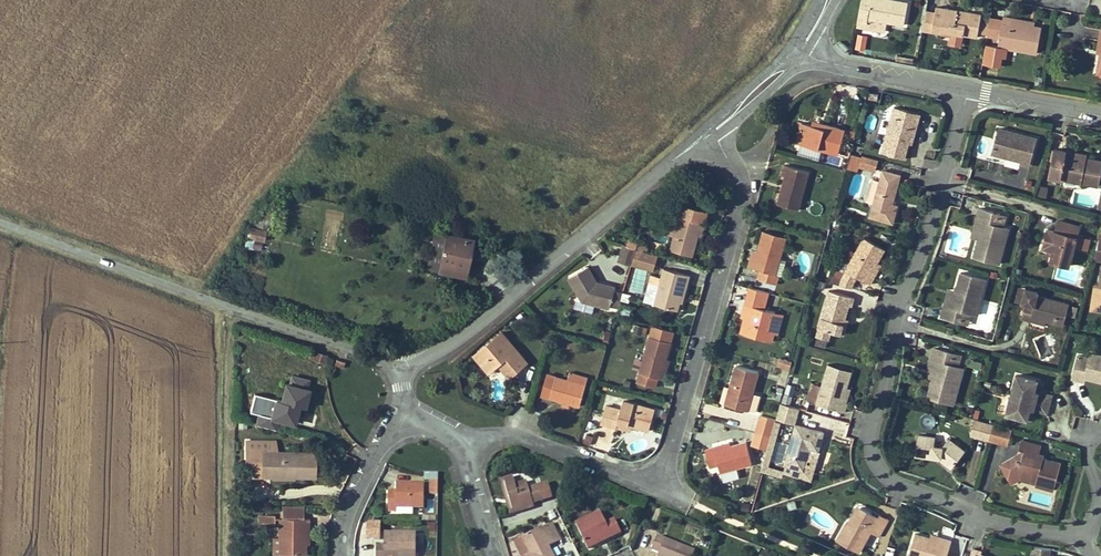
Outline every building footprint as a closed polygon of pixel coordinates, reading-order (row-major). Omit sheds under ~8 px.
[(908,3),(892,0),(861,0),(857,26),(866,28),(867,18),(886,22),(904,25),(908,3)] [(977,37),(982,15),(936,7),(935,12),(932,29),(952,33),(962,34),(977,37)] [(932,29),(935,12),(927,10),(923,31),(952,36),(952,33),(932,29)] [(1037,53),(1041,28),(1033,26),(1012,22),(1012,19),(1003,17),(1002,21),(999,37),(998,46),(986,44),(983,64),(1000,67),(1001,57),(1005,58),(1007,48),(1037,53)] [(884,31),(886,22),(867,18),(866,28),(884,31)] [(999,37),(1002,21),(990,19),(989,24),(987,35),(999,37)] [(960,46),(962,34),(952,33),(952,36),(950,44),(960,46)] [(864,50),(867,36),(859,35),(856,49),(864,50)] [(848,48),(841,41),(838,44),(845,51),(848,48)] [(904,159),(909,143),(910,139),(913,139),(920,114),(894,107),(881,152),(904,159)] [(796,142),(801,144),(821,149),(838,154),(843,137),(854,140),(857,130),(854,130),(854,132),(852,132),(825,124),(824,128),(812,125),(797,121),(796,126),(800,127),(796,142)] [(991,153),(1001,156),(1002,153),(1005,154),(1004,157),(1021,161),(1020,163),(1030,166),(1037,138),(998,128),(991,153)] [(801,144),(796,142),(794,150),(819,157),(821,149),(801,144)] [(1093,160),(1065,154),(1066,151),(1054,149),(1049,176),(1099,186),(1100,174),(1100,161),(1093,160)] [(861,157),(852,154),(847,168),(857,171),(861,157)] [(993,154),(991,161),(1017,168),(1019,162),(993,154)] [(875,170),(877,160),(863,156),(860,166),(875,170)] [(809,172),(784,165),(781,174),(785,175),(782,184),(785,185),(782,195),(780,194),(777,204),(799,210),(809,172)] [(870,217),(893,223),(898,206),(893,204),(901,175),(883,170),(880,181),(872,179),(866,201),(873,204),(870,217)] [(708,211),(676,202),(673,214),(680,216),(674,235),(670,249),(692,256),(698,236),(702,222),(705,222),(708,211)] [(973,257),(999,264),(1009,228),(1003,226),(1006,215),(980,208),(976,220),(981,221),(978,232),(984,234),(983,238),(979,237),(979,238),(973,257)] [(271,225),(273,213),(262,211),(251,226),(265,229),(266,224),(271,225)] [(680,216),(673,214),(668,233),(674,235),(680,216)] [(845,230),(848,221),(837,219),(835,227),(845,230)] [(976,220),(976,224),(972,236),(979,238),(979,237),(983,238),(984,234),(978,232),(981,221),(976,220)] [(1051,261),(1068,266),(1079,227),(1058,220),(1055,231),(1048,229),(1043,248),(1048,249),(1054,251),(1052,255),(1051,261)] [(828,226),(820,223),(818,231),(826,234),(828,226)] [(263,240),(265,229),(249,226),(247,237),(263,240)] [(311,241),(314,231),(298,226),(295,236),(311,241)] [(787,260),(780,258),(786,237),(764,231),(758,252),(753,268),(760,270),(757,278),(777,284),(779,275),(782,276),(787,260)] [(438,270),(446,234),(435,232),(428,268),(438,270)] [(471,250),(473,240),(446,234),(438,270),(465,276),(469,255),(471,250)] [(260,250),(263,240),(247,237),(244,246),(260,250)] [(864,238),(855,254),(849,250),(834,276),(832,276),(830,282),(851,288),(853,283),(857,277),(870,284),(875,276),(871,274),(877,262),(885,249),(864,238)] [(1087,240),(1079,238),(1076,248),(1084,251),(1087,240)] [(628,242),(627,245),(636,248),(647,251),(648,247),(647,245),(631,240),(628,242)] [(624,244),(619,261),(631,265),(636,248),(627,245),(624,244)] [(654,266),(655,266),(658,255),(636,249),(633,260),(634,260),(654,266)] [(753,268),(758,252),(753,251),(748,267),(753,268)] [(654,266),(634,260),(632,264),(653,270),(654,266)] [(877,262),(871,274),(875,276),(881,264),(877,262)] [(569,277),(582,301),(610,308),(610,306),(619,308),(623,293),(599,286),(597,282),(588,266),(569,277)] [(634,266),(628,293),(641,296),(647,269),(634,266)] [(690,275),(664,269),(662,277),(651,274),(643,302),(678,311),(680,301),(685,283),(688,284),(690,275)] [(986,279),(961,272),(956,291),(955,292),(959,293),(958,297),(951,296),(948,307),(944,306),(941,317),(961,323),(964,312),(971,314),(976,315),(986,279)] [(1099,286),(1095,285),(1091,306),(1100,307),(1100,273),(1099,286)] [(599,286),(615,290),(615,287),(597,282),(599,286)] [(750,287),(743,312),(746,313),(745,318),(740,333),(772,342),(774,333),(777,321),(773,320),(776,312),(764,309),(768,292),(750,287)] [(1026,289),(1019,287),(1015,301),(1022,302),(1026,289)] [(955,292),(956,291),(949,289),(944,306),(948,307),(951,296),(958,297),(959,293),(955,292)] [(1046,321),(1063,326),(1069,304),(1037,295),(1038,292),(1026,289),(1022,302),(1025,303),(1021,318),(1032,321),(1033,317),(1046,321)] [(829,290),(818,328),(831,331),(841,334),(845,319),(849,305),(852,306),(854,297),(829,290)] [(1075,317),(1078,308),(1070,305),(1068,315),(1075,317)] [(631,309),(622,307),(620,313),(629,316),(631,309)] [(777,321),(774,333),(777,334),(783,314),(776,312),(773,320),(777,321)] [(964,312),(961,323),(968,325),(971,314),(964,312)] [(831,331),(818,328),(816,335),(829,339),(831,331)] [(488,372),(498,365),(506,358),(517,371),(527,362),(502,332),(474,355),(488,372)] [(650,336),(637,382),(655,387),(658,378),(661,379),(666,359),(671,342),(650,336)] [(928,397),(953,404),(963,368),(959,367),(951,365),(954,353),(934,348),(931,360),(935,361),(932,372),(938,374),(937,378),(933,377),(933,378),(928,397)] [(327,355),(316,352),(313,359),(324,363),(327,355)] [(951,365),(959,367),(962,355),(954,353),(951,365)] [(1072,378),(1084,381),(1085,378),(1100,382),(1100,356),(1091,353),(1089,358),(1078,355),(1072,378)] [(789,369),(791,361),(780,358),(778,365),(789,369)] [(343,368),(345,362),(336,359),(335,365),(343,368)] [(666,359),(661,379),(664,380),(669,359),(666,359)] [(935,361),(931,360),(926,376),(933,378),(933,377),(937,378),(938,374),(932,372),(935,361)] [(829,364),(822,386),(811,383),(806,400),(817,404),(844,412),(847,403),(846,403),(842,402),(846,388),(851,371),(829,364)] [(547,374),(556,377),(558,368),(550,365),(547,374)] [(736,365),(726,404),(725,404),(747,410),(748,410),(756,412),(760,395),(752,393),(758,372),(736,365)] [(541,395),(563,402),(570,403),(580,406),(588,378),(569,372),(567,380),(556,377),(547,374),(541,395)] [(1047,413),(1052,396),(1038,392),(1034,391),(1037,380),(1016,375),(1006,414),(1027,419),(1030,409),(1033,410),(1047,413)] [(294,423),(294,422),(297,411),(297,410),(298,405),(301,406),(304,407),(309,389),(306,389),(308,380),(292,376),(290,384),(286,383),(281,400),(276,399),(271,417),(294,423)] [(780,401),(789,404),(795,386),(786,383),(780,401)] [(976,398),(971,396),(967,412),(972,413),(976,398)] [(601,423),(630,431),(631,426),(645,429),(649,431),(655,409),(623,400),(621,410),(605,406),(601,423)] [(798,408),(780,403),(776,419),(794,424),(798,408)] [(297,411),(294,422),(302,423),(304,413),(297,411)] [(761,415),(756,433),(771,437),(775,422),(776,419),(761,415)] [(970,435),(989,440),(993,424),(975,419),(970,435)] [(783,470),(767,466),(780,423),(775,422),(771,437),(767,450),(761,471),(781,477),(783,470)] [(1008,445),(1012,429),(993,424),(989,440),(1008,445)] [(784,466),(785,466),(783,473),(811,481),(819,451),(818,451),(823,433),(796,425),(784,466)] [(645,429),(631,426),(630,431),(644,435),(645,429)] [(752,445),(767,450),(771,437),(756,433),(752,445)] [(584,442),(590,445),(593,437),(586,434),(584,442)] [(915,456),(932,458),(933,455),(940,456),(940,459),(952,468),(964,450),(948,438),(942,447),(934,446),(935,437),(918,435),(915,456)] [(1022,437),(1021,440),(1041,446),(1041,443),(1022,437)] [(272,441),(246,440),(246,460),(252,460),(262,460),(261,476),(271,476),(272,476),(272,473),(295,473),(295,476),(315,477),(315,453),(278,453),(272,452),(272,441)] [(1024,451),(1018,472),(1038,478),(1036,482),(1035,485),(1054,490),(1061,463),(1043,458),(1043,456),(1038,454),(1041,446),(1021,440),(1019,449),(1024,451)] [(720,471),(752,463),(746,442),(731,446),(715,450),(714,447),(705,449),(710,467),(718,464),(720,471)] [(1012,480),(1017,477),(1018,472),(1024,451),(1003,462),(1012,480)] [(252,476),(261,476),(262,460),(252,460),(252,476)] [(1038,478),(1018,472),(1017,477),(1036,482),(1038,478)] [(438,481),(438,473),(425,473),(425,481),(431,481),(438,481)] [(533,504),(543,501),(539,486),(537,487),(537,485),(528,488),(526,481),(515,485),(513,476),(503,479),(513,513),(534,507),(533,504)] [(510,514),(513,513),(503,479),(500,480),(510,514)] [(539,486),(543,501),(552,499),(547,482),(537,485),(537,487),(539,486)] [(396,483),(396,491),(396,495),(388,495),(388,511),(396,511),(396,507),(424,508),(424,484),(396,483)] [(787,504),(789,510),(797,508),(795,501),(787,504)] [(750,504),(743,502),(742,509),(748,511),(750,504)] [(282,518),(279,518),(279,537),(274,537),(273,554),(305,555),(305,544),(306,528),(309,528),(309,518),(304,518),(304,505),(282,505),(282,518)] [(848,523),(851,525),(861,507),(858,505),(848,523)] [(836,540),(859,552),(871,532),(879,536),(888,519),(880,514),(879,517),(861,507),(851,525),(848,523),(846,522),(836,540)] [(551,520),(556,518),(553,511),(547,514),(551,520)] [(588,549),(599,543),(598,541),(611,534),(612,537),(621,532),(615,519),(606,524),(601,513),(599,512),(575,524),(588,549)] [(264,523),(275,524),(275,515),(264,515),(264,516),(264,522),(264,523)] [(550,524),(558,540),(559,541),(561,540),(553,523),(550,524)] [(521,555),(553,555),(548,546),(559,541),(558,540),(550,524),(514,542),(521,555)] [(416,533),(384,533),(384,545),(376,545),(376,555),(416,555),(416,533)] [(952,541),(942,538),(941,542),(930,538),(915,533),(908,555),(947,555),(952,541)] [(599,543),(612,537),(611,534),(598,541),(599,543)] [(659,553),(658,555),(693,555),(695,551),(657,536),(651,550),(659,553)]
